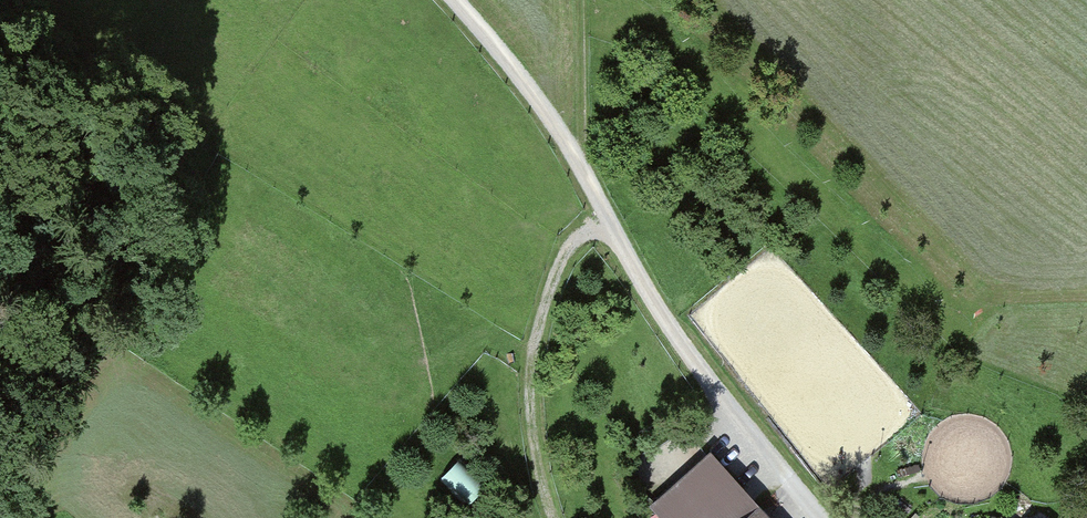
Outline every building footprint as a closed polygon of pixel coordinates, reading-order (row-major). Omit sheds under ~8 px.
[(706,456),(646,512),(651,517),(763,517),(706,456)] [(443,474),(467,498),(482,484),(458,460),(443,474)]
